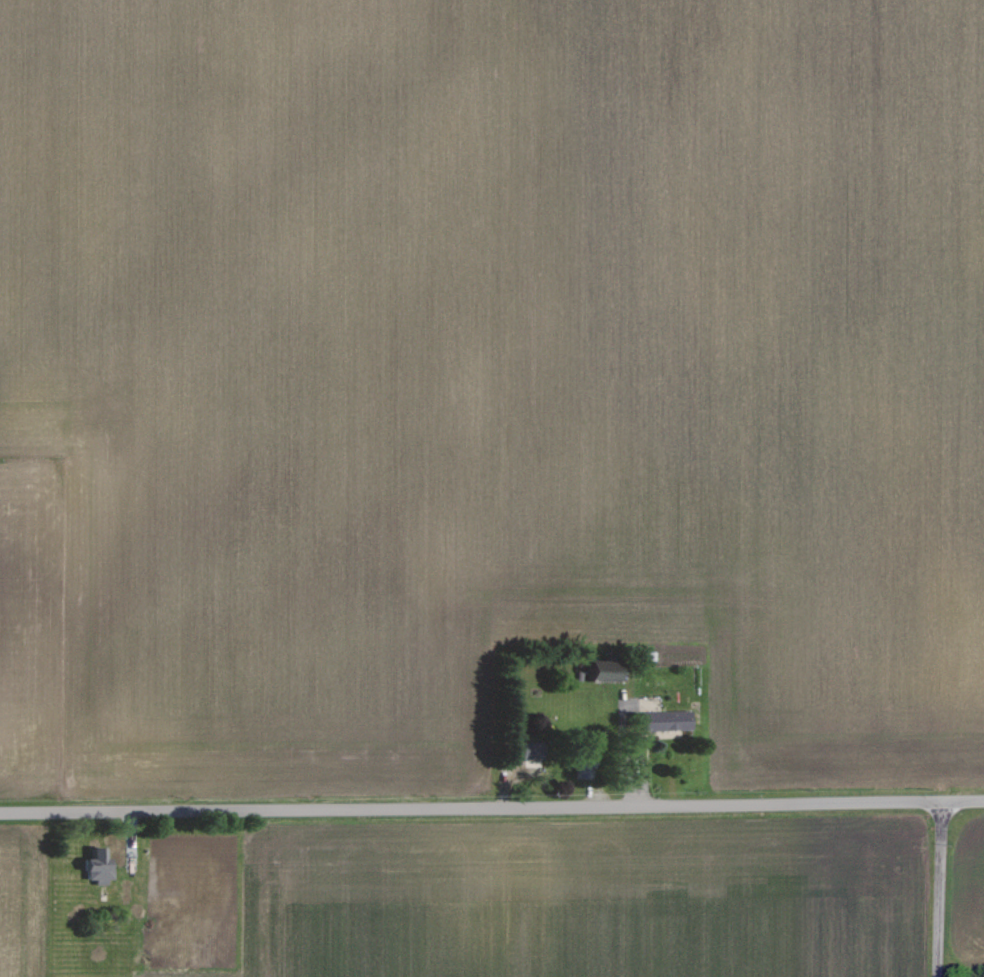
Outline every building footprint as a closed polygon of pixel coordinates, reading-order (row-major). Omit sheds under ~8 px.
[(588,681),(623,681),(624,661),(589,661),(588,681)] [(693,710),(645,712),(645,731),(693,729),(693,710)] [(544,759),(544,741),(523,742),(523,759),(544,759)] [(111,884),(109,847),(94,848),(95,858),(86,859),(87,880),(96,880),(96,885),(111,884)]
